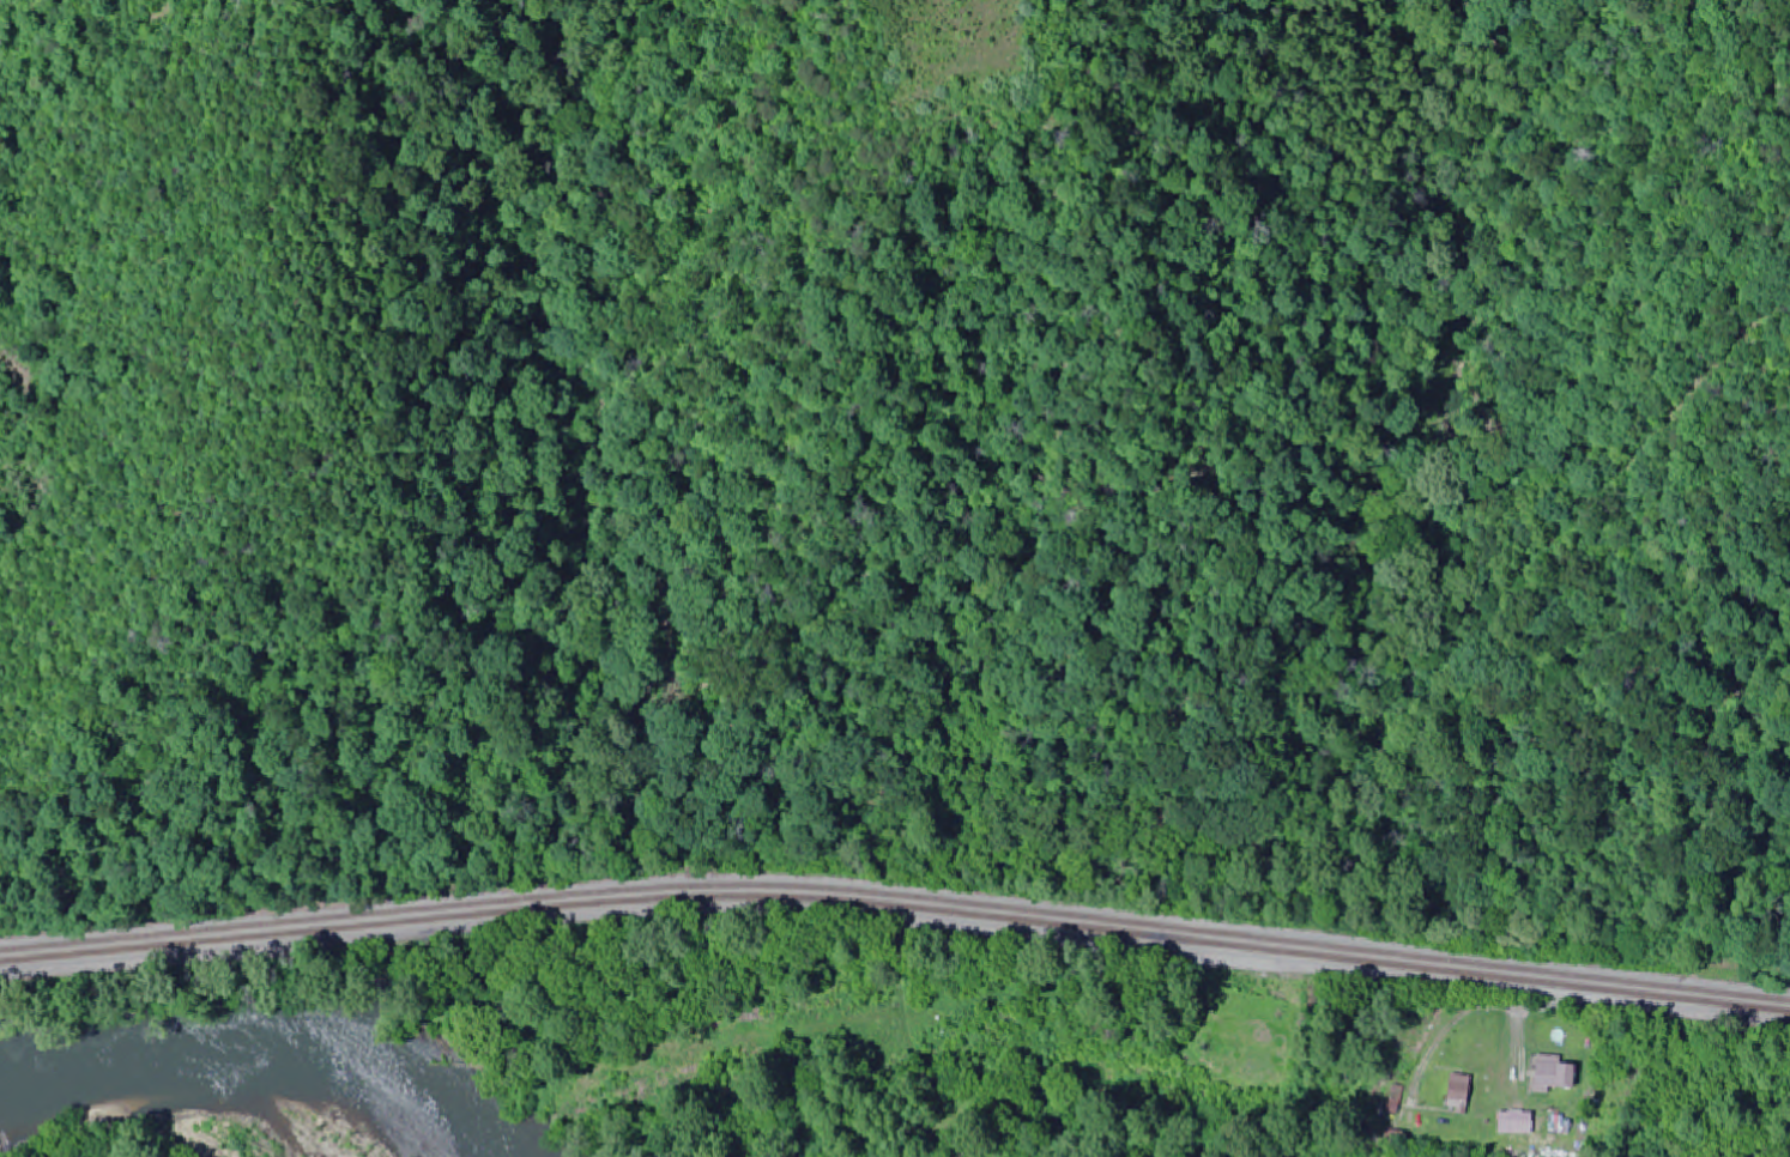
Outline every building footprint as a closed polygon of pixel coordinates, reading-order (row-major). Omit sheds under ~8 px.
[(1533,1089),(1557,1089),(1557,1060),(1533,1060),(1533,1089)] [(1464,1111),(1471,1082),(1448,1077),(1442,1107),(1464,1111)]
